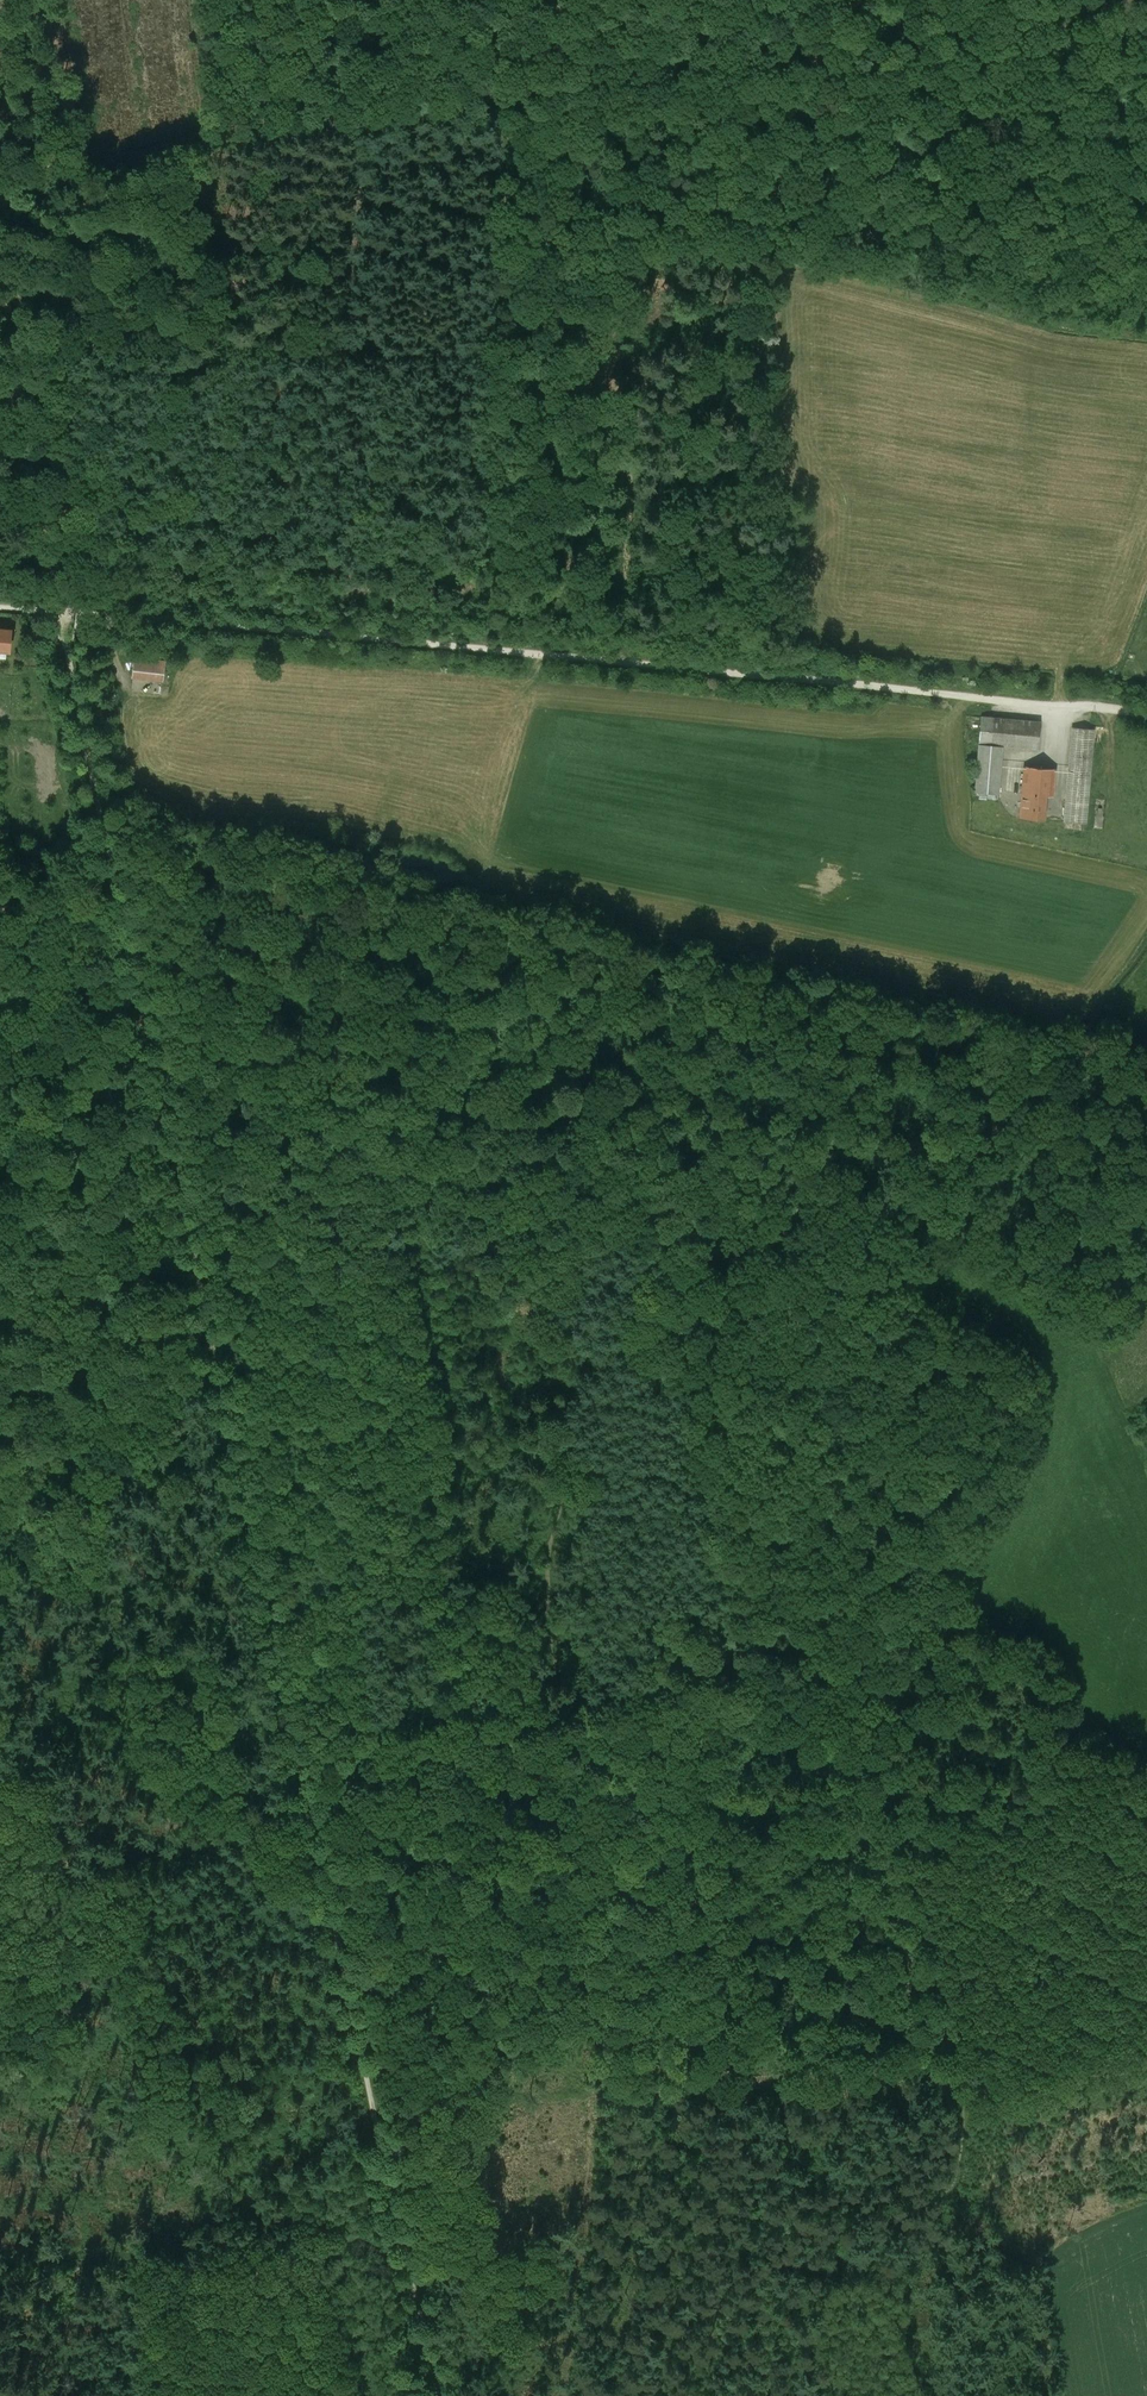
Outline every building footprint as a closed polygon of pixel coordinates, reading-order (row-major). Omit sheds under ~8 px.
[(10,650),(11,630),(0,629),(0,650),(10,650)] [(166,662),(135,658),(132,678),(163,682),(166,662)] [(1040,722),(981,717),(978,743),(1003,745),(1038,748),(1040,722)] [(1094,729),(1073,728),(1064,822),(1086,823),(1094,729)] [(1003,745),(978,743),(975,792),(999,794),(1003,745)] [(1055,769),(1024,766),(1020,818),(1044,820),(1046,796),(1052,797),(1055,769)]
